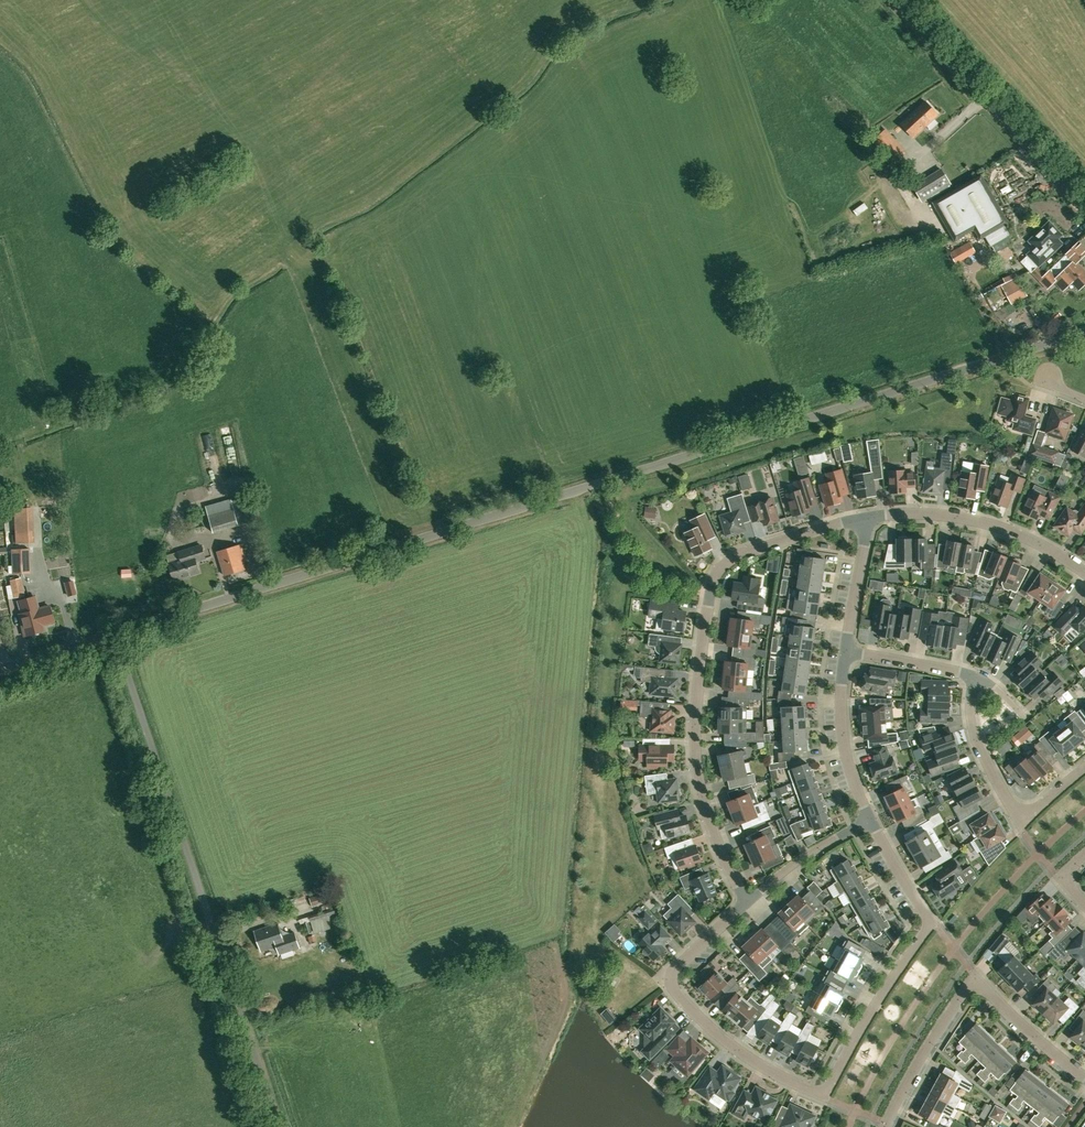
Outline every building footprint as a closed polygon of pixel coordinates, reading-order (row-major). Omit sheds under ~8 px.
[(901,124),(913,137),(938,114),(926,101),(901,124)] [(905,150),(885,129),(872,141),(892,162),(905,150)] [(940,169),(912,186),(920,199),(948,183),(940,169)] [(955,241),(974,230),(979,240),(985,236),(991,245),(1010,234),(1004,225),(1009,223),(981,174),(932,202),(955,241)] [(901,193),(910,208),(920,202),(910,187),(901,193)] [(1028,254),(1021,261),(1031,272),(1037,266),(1038,265),(1039,265),(1062,243),(1058,239),(1062,235),(1049,222),(1034,236),(1035,237),(1031,242),(1034,246),(1027,252),(1028,254)] [(962,245),(968,256),(975,252),(969,241),(962,245)] [(1040,280),(1047,288),(1054,282),(1056,282),(1059,282),(1066,275),(1072,281),(1077,285),(1084,277),(1084,272),(1076,263),(1084,254),(1084,248),(1081,244),(1079,242),(1078,241),(1045,275),(1040,280)] [(1037,266),(1031,272),(1040,280),(1045,275),(1038,267),(1037,266)] [(1008,296),(1022,288),(1017,277),(1001,284),(1008,296)] [(980,292),(973,295),(976,300),(982,297),(980,292)] [(1050,317),(1054,322),(1061,315),(1057,310),(1050,317)] [(1007,415),(1005,419),(1015,422),(1013,429),(1031,434),(1035,419),(1024,416),(1029,398),(1014,394),(1012,401),(1004,398),(1003,401),(1002,402),(1000,404),(999,407),(1000,407),(1000,409),(1000,410),(1000,411),(1000,413),(1007,415)] [(1046,432),(1045,433),(1056,436),(1064,439),(1067,432),(1073,414),(1071,414),(1070,411),(1067,410),(1064,411),(1054,408),(1046,432)] [(1079,436),(1071,450),(1084,457),(1084,429),(1083,428),(1079,436)] [(947,451),(955,452),(956,438),(948,438),(947,451)] [(867,441),(871,468),(882,467),(879,439),(867,441)] [(1054,462),(1052,465),(1060,468),(1065,455),(1058,452),(1041,446),(1042,444),(1034,441),(1029,454),(1054,462)] [(853,460),(850,443),(840,445),(844,462),(853,460)] [(923,478),(923,482),(925,484),(924,491),(941,493),(941,488),(949,489),(953,454),(942,452),(940,467),(937,467),(935,468),(935,470),(927,469),(926,476),(923,478)] [(803,456),(794,459),(799,475),(808,473),(803,456)] [(1020,470),(1027,473),(1033,459),(1026,456),(1020,470)] [(962,471),(958,495),(974,498),(975,489),(983,490),(985,479),(987,466),(974,464),(964,462),(962,471)] [(1063,462),(1060,468),(1067,471),(1070,465),(1063,462)] [(829,482),(820,485),(826,505),(833,503),(835,504),(839,503),(840,501),(842,501),(841,495),(848,493),(841,469),(827,474),(829,482)] [(905,473),(904,470),(889,471),(890,493),(906,492),(905,486),(915,486),(914,473),(905,473)] [(748,473),(738,476),(742,490),(752,487),(748,473)] [(872,473),(855,475),(856,487),(856,488),(857,494),(858,495),(858,497),(875,494),(872,473)] [(1059,478),(1056,485),(1063,489),(1067,481),(1069,476),(1062,473),(1059,478)] [(992,493),(993,494),(991,501),(995,503),(995,505),(998,506),(1000,506),(1002,505),(1006,507),(1013,489),(1020,492),(1025,479),(1012,474),(1009,481),(1006,482),(998,480),(996,487),(994,487),(992,493)] [(1073,475),(1070,482),(1073,484),(1077,483),(1079,479),(1073,475)] [(794,482),(797,491),(787,494),(793,516),(796,515),(796,517),(798,517),(803,516),(804,514),(804,512),(809,511),(808,508),(817,505),(808,478),(794,482)] [(1028,499),(1022,512),(1036,519),(1039,512),(1042,514),(1042,515),(1050,519),(1060,497),(1048,492),(1046,497),(1031,490),(1027,498),(1028,499)] [(726,536),(746,530),(740,512),(747,510),(742,493),(727,498),(731,512),(720,515),(726,536)] [(757,502),(758,503),(748,506),(753,521),(762,518),(764,525),(779,520),(776,513),(778,511),(778,509),(778,507),(776,505),(774,505),(772,498),(757,502)] [(240,503),(246,523),(257,520),(251,500),(240,503)] [(12,507),(14,543),(32,542),(31,506),(12,507)] [(645,506),(644,517),(651,518),(652,507),(645,506)] [(1079,534),(1084,526),(1084,506),(1081,513),(1076,509),(1073,510),(1072,511),(1067,508),(1063,513),(1061,514),(1058,518),(1059,519),(1054,526),(1068,535),(1072,529),(1079,534)] [(234,508),(208,516),(213,533),(239,525),(234,508)] [(691,520),(695,529),(685,533),(686,535),(685,537),(687,541),(690,542),(696,555),(702,552),(704,553),(708,551),(709,549),(711,548),(707,540),(714,536),(704,514),(691,520)] [(894,554),(887,552),(883,568),(904,567),(904,561),(912,561),(912,539),(906,539),(905,537),(901,537),(899,539),(897,539),(897,554),(894,554)] [(919,537),(917,539),(912,539),(912,561),(920,561),(920,568),(934,568),(935,553),(926,553),(926,539),(924,539),(923,537),(919,537)] [(945,555),(938,553),(936,567),(946,569),(948,567),(949,564),(957,565),(961,543),(955,542),(955,540),(951,539),(950,541),(948,541),(945,555)] [(968,543),(967,544),(961,543),(957,565),(956,571),(963,572),(964,571),(965,572),(975,574),(979,562),(971,560),(974,546),(972,545),(972,543),(968,543)] [(225,575),(245,569),(243,561),(245,560),(241,544),(218,551),(225,575)] [(169,563),(174,581),(200,573),(196,561),(205,559),(201,546),(179,552),(181,559),(169,563)] [(813,550),(797,548),(796,555),(803,556),(801,567),(824,570),(825,559),(812,557),(813,550)] [(30,572),(28,549),(11,549),(12,573),(30,572)] [(977,575),(989,580),(994,577),(995,576),(999,577),(1007,559),(1008,557),(1002,555),(1003,554),(1002,552),(997,550),(996,551),(995,552),(994,552),(989,564),(981,561),(977,575)] [(768,560),(766,570),(778,572),(780,555),(768,560)] [(999,577),(998,579),(1003,581),(1002,582),(1004,588),(1016,592),(1023,579),(1016,576),(1020,564),(1019,564),(1019,562),(1018,561),(1014,559),(1012,560),(1012,561),(1007,559),(999,577)] [(824,570),(801,567),(799,578),(822,581),(824,570)] [(1028,575),(1020,591),(1025,595),(1028,592),(1040,600),(1053,581),(1040,573),(1035,580),(1028,575)] [(9,581),(10,586),(11,590),(22,588),(20,578),(14,580),(13,577),(10,578),(10,580),(9,581)] [(744,584),(735,583),(733,599),(748,601),(747,610),(763,612),(765,599),(757,597),(759,585),(757,585),(758,579),(745,577),(744,584)] [(822,581),(799,578),(798,589),(820,592),(822,581)] [(870,579),(869,588),(876,590),(882,591),(884,582),(877,581),(870,579)] [(1065,589),(1053,581),(1040,600),(1048,605),(1044,611),(1054,618),(1063,604),(1058,600),(1065,589)] [(953,586),(952,593),(971,597),(972,590),(953,586)] [(919,588),(918,597),(924,599),(926,589),(919,588)] [(820,592),(798,589),(796,600),(819,603),(820,592)] [(973,591),(971,597),(982,600),(983,596),(982,595),(979,594),(977,595),(976,592),(973,591)] [(1015,592),(1008,607),(1015,611),(1022,595),(1015,592)] [(17,601),(20,614),(18,614),(23,635),(30,634),(32,635),(37,634),(38,631),(44,630),(44,628),(46,626),(50,625),(52,622),(53,622),(49,605),(39,608),(36,595),(17,601)] [(880,604),(876,603),(872,626),(880,628),(879,635),(880,635),(881,638),(886,639),(888,637),(893,637),(894,636),(893,636),(897,615),(896,615),(889,614),(891,602),(889,600),(883,598),(880,600),(880,604)] [(650,611),(649,617),(657,618),(656,630),(663,631),(663,628),(674,629),(674,630),(675,630),(675,631),(676,631),(677,631),(678,631),(679,631),(680,631),(681,631),(682,631),(682,630),(683,631),(683,630),(683,629),(684,629),(684,628),(685,628),(685,627),(685,626),(685,625),(685,624),(685,623),(685,622),(684,622),(684,621),(685,612),(678,611),(664,609),(665,601),(651,600),(650,611)] [(794,611),(791,611),(790,617),(803,619),(804,613),(817,615),(819,603),(796,600),(794,611)] [(1054,625),(1060,631),(1063,634),(1071,642),(1080,632),(1084,627),(1084,606),(1084,605),(1079,611),(1073,605),(1071,608),(1054,625)] [(905,614),(897,613),(897,615),(893,636),(894,636),(898,637),(899,639),(904,640),(906,638),(907,638),(908,631),(916,632),(920,609),(906,607),(905,614)] [(729,621),(728,627),(730,629),(729,631),(751,634),(752,626),(759,627),(761,614),(739,611),(738,619),(731,618),(731,620),(729,621)] [(922,626),(920,638),(927,639),(926,644),(927,644),(927,645),(928,645),(928,646),(928,647),(929,647),(929,648),(930,648),(931,648),(932,648),(933,648),(933,647),(934,647),(934,646),(934,645),(940,646),(944,625),(946,612),(939,611),(938,614),(924,611),(922,626)] [(944,625),(940,646),(941,646),(941,645),(947,646),(947,647),(947,648),(947,649),(948,649),(948,650),(949,650),(950,650),(951,650),(952,650),(953,650),(953,649),(953,648),(954,648),(954,647),(955,648),(956,643),(963,644),(965,632),(968,618),(954,616),(954,612),(947,611),(946,612),(944,625)] [(1007,614),(1004,622),(1018,629),(1022,620),(1007,614)] [(862,616),(860,623),(870,625),(870,620),(865,619),(865,616),(862,616)] [(815,627),(802,625),(803,619),(790,617),(789,624),(786,623),(785,634),(791,635),(813,639),(815,627)] [(994,625),(981,618),(970,642),(977,645),(974,651),(986,657),(986,658),(998,634),(991,631),(994,625)] [(729,634),(727,635),(726,641),(728,642),(727,645),(743,647),(742,655),(755,656),(757,643),(750,642),(751,634),(729,631),(729,634)] [(998,634),(986,658),(999,664),(1002,658),(1009,662),(1020,639),(1007,632),(1004,639),(997,635),(998,634)] [(659,660),(679,663),(681,648),(676,648),(674,644),(675,636),(650,633),(648,645),(655,646),(655,649),(656,651),(657,652),(658,653),(659,654),(659,660)] [(791,635),(789,646),(812,650),(813,639),(791,635)] [(812,650),(789,646),(787,658),(810,661),(812,650)] [(1031,651),(1021,661),(1014,667),(1019,673),(1014,678),(1015,679),(1015,681),(1015,683),(1017,684),(1018,685),(1020,685),(1023,688),(1044,669),(1043,670),(1038,665),(1041,661),(1031,651)] [(723,665),(723,671),(724,672),(724,675),(746,677),(747,669),(754,670),(755,656),(742,655),(741,663),(726,661),(725,664),(723,665)] [(787,658),(786,669),(808,672),(810,661),(787,658)] [(642,666),(641,679),(652,680),(650,693),(661,694),(662,695),(668,695),(676,695),(677,679),(669,678),(667,676),(667,669),(642,666)] [(865,674),(862,689),(878,692),(877,693),(885,695),(887,684),(894,685),(896,672),(871,667),(869,674),(865,674)] [(808,672),(786,669),(784,680),(807,683),(808,672)] [(1044,669),(1023,688),(1024,689),(1025,687),(1028,691),(1027,692),(1028,694),(1029,696),(1031,696),(1033,696),(1034,698),(1039,693),(1045,699),(1063,682),(1053,672),(1049,675),(1044,669)] [(722,678),(721,685),(723,686),(723,689),(738,690),(738,698),(750,699),(751,699),(752,686),(745,685),(746,677),(724,675),(724,677),(722,678)] [(779,690),(778,699),(791,699),(792,693),(805,695),(807,683),(784,680),(782,691),(779,690)] [(948,681),(922,680),(921,693),(928,693),(928,701),(950,702),(950,688),(948,688),(948,681)] [(1062,688),(1054,694),(1058,698),(1065,692),(1062,688)] [(736,698),(735,705),(749,706),(750,699),(738,698),(736,698)] [(868,705),(859,705),(860,714),(862,714),(863,723),(885,721),(884,709),(893,708),(892,699),(870,698),(871,706),(868,707),(868,705)] [(670,716),(671,710),(668,709),(658,709),(659,702),(641,700),(637,700),(621,699),(621,709),(636,710),(637,704),(641,705),(640,716),(652,717),(651,731),(673,732),(674,722),(674,721),(674,716),(670,716)] [(791,699),(778,699),(777,699),(778,707),(782,707),(782,718),(807,717),(807,710),(805,710),(805,706),(791,706),(791,699)] [(920,708),(920,721),(946,722),(946,715),(949,715),(950,702),(928,701),(928,709),(920,708)] [(721,713),(719,713),(719,720),(746,720),(746,709),(742,709),(742,708),(721,707),(721,713)] [(1084,724),(1084,711),(1082,708),(1076,712),(1084,724)] [(1076,712),(1074,710),(1064,719),(1068,724),(1061,730),(1075,748),(1077,747),(1079,745),(1081,742),(1083,740),(1084,739),(1084,737),(1079,730),(1080,728),(1084,724),(1076,712)] [(807,717),(782,718),(783,729),(806,728),(805,718),(807,717)] [(746,732),(746,720),(719,720),(719,727),(721,727),(721,732),(744,732),(743,741),(746,741),(746,742),(757,742),(757,732),(746,732)] [(863,725),(861,725),(862,733),(864,733),(864,739),(869,738),(870,747),(898,741),(897,733),(886,734),(885,721),(863,723),(863,725)] [(912,722),(908,722),(909,730),(917,729),(917,725),(912,722)] [(1061,730),(1057,724),(1050,730),(1039,739),(1040,740),(1050,752),(1055,748),(1057,748),(1063,755),(1066,754),(1070,752),(1073,749),(1075,748),(1061,730)] [(1026,725),(1010,736),(1016,745),(1032,734),(1026,725)] [(948,727),(936,731),(934,726),(918,729),(921,737),(920,737),(925,750),(935,747),(937,752),(935,752),(935,753),(957,745),(955,740),(956,739),(955,734),(953,734),(952,733),(950,733),(948,727)] [(806,728),(783,729),(784,740),(807,739),(806,728)] [(643,745),(640,745),(640,760),(648,760),(648,767),(658,767),(658,765),(667,765),(667,760),(674,760),(674,745),(660,745),(660,738),(643,738),(643,745)] [(778,752),(779,762),(786,761),(795,759),(794,752),(807,751),(807,739),(784,740),(784,752),(778,752)] [(1026,758),(1042,776),(1052,767),(1045,759),(1051,754),(1050,752),(1040,740),(1034,746),(1038,751),(1027,760),(1026,758)] [(927,762),(928,764),(932,775),(957,766),(955,760),(959,758),(959,757),(960,755),(958,751),(956,751),(955,746),(957,745),(935,753),(937,758),(927,762)] [(877,761),(876,762),(870,764),(875,779),(897,771),(892,756),(889,757),(886,746),(872,751),(875,759),(876,758),(877,761)] [(722,761),(720,761),(721,768),(743,763),(742,755),(746,754),(745,750),(721,755),(722,761)] [(1010,762),(1005,767),(1016,781),(1022,776),(1030,784),(1040,775),(1041,777),(1042,776),(1026,758),(1015,768),(1010,762)] [(772,763),(769,764),(769,770),(787,767),(786,761),(779,762),(772,763)] [(743,763),(721,768),(723,775),(725,774),(726,779),(738,777),(740,786),(756,782),(754,773),(746,775),(743,763)] [(808,763),(793,768),(788,770),(793,782),(815,774),(813,768),(812,768),(813,769),(810,770),(808,763)] [(970,774),(968,774),(965,767),(947,776),(951,783),(949,784),(952,790),(955,791),(957,795),(976,785),(970,774)] [(658,780),(657,774),(645,776),(647,794),(657,793),(658,803),(680,800),(677,778),(658,780)] [(815,775),(815,774),(793,782),(797,794),(819,786),(817,780),(817,781),(814,782),(812,776),(815,775)] [(889,810),(910,800),(906,792),(911,789),(911,787),(906,775),(892,781),(896,790),(885,796),(885,799),(886,803),(888,806),(889,809),(889,810)] [(741,796),(727,802),(732,813),(753,805),(758,803),(752,785),(738,790),(741,796)] [(778,787),(774,789),(775,790),(775,792),(776,795),(781,794),(788,791),(785,785),(778,787)] [(956,802),(958,804),(953,807),(960,821),(971,814),(966,805),(982,797),(976,785),(957,795),(960,800),(956,802)] [(819,787),(819,786),(797,794),(802,806),(823,798),(822,792),(821,793),(819,794),(816,788),(819,787)] [(940,794),(932,798),(936,806),(944,802),(940,794)] [(823,798),(802,806),(806,818),(825,811),(828,810),(826,804),(825,805),(826,805),(823,806),(821,800),(823,799),(823,798)] [(914,826),(927,819),(921,806),(919,806),(914,808),(910,800),(889,810),(891,814),(893,816),(894,819),(896,821),(898,822),(909,816),(914,826)] [(753,805),(732,813),(736,825),(741,823),(744,829),(770,819),(766,807),(755,811),(753,805)] [(675,816),(674,811),(654,816),(657,827),(662,826),(663,830),(665,831),(667,831),(668,837),(690,831),(686,815),(677,817),(675,816)] [(810,831),(814,829),(826,825),(826,827),(833,824),(832,823),(830,817),(827,818),(825,812),(825,811),(806,818),(796,821),(799,828),(808,824),(810,831)] [(960,821),(959,821),(957,822),(965,833),(970,830),(971,833),(975,831),(978,836),(997,824),(996,825),(993,821),(993,819),(991,815),(989,815),(988,813),(975,821),(971,814),(960,821)] [(915,828),(918,835),(906,842),(908,845),(907,847),(909,851),(911,852),(913,854),(933,843),(930,837),(936,833),(932,827),(934,826),(930,819),(915,828)] [(794,835),(798,840),(804,838),(799,828),(796,821),(790,824),(794,835)] [(983,841),(976,845),(989,865),(997,856),(991,845),(1005,837),(1004,835),(1005,833),(1002,829),(1000,829),(997,824),(978,836),(979,837),(980,836),(983,841)] [(755,832),(758,838),(745,844),(750,855),(770,846),(767,840),(775,836),(771,825),(755,832)] [(786,844),(796,841),(793,833),(783,837),(786,844)] [(684,847),(682,841),(665,847),(668,858),(672,857),(674,863),(676,864),(678,863),(680,867),(687,865),(689,867),(694,865),(695,862),(701,860),(695,845),(686,848),(684,847)] [(920,867),(933,859),(936,866),(952,857),(948,850),(946,851),(943,845),(937,849),(933,843),(913,854),(915,857),(914,859),(916,863),(918,864),(920,867)] [(773,853),(770,846),(750,855),(755,867),(768,861),(770,867),(783,861),(779,850),(773,853)] [(835,865),(847,857),(840,846),(827,854),(835,865)] [(854,864),(851,865),(848,859),(830,870),(837,881),(854,871),(857,869),(854,863),(853,864),(854,864)] [(952,896),(956,893),(956,891),(955,889),(961,885),(955,876),(963,872),(955,860),(934,874),(939,881),(932,885),(941,898),(948,894),(949,895),(952,896)] [(860,875),(858,876),(854,871),(837,881),(833,883),(839,894),(843,892),(861,882),(863,880),(861,874),(860,875)] [(679,877),(685,889),(693,885),(701,902),(717,895),(707,873),(694,878),(692,872),(679,877)] [(814,881),(807,887),(811,891),(816,896),(820,893),(822,890),(814,881)] [(843,892),(850,903),(853,901),(867,893),(870,891),(867,885),(866,886),(867,886),(864,887),(861,882),(843,892)] [(309,897),(312,906),(329,901),(327,896),(332,894),(330,890),(309,897)] [(798,895),(789,904),(804,920),(806,923),(825,906),(821,901),(816,896),(811,891),(802,898),(798,895)] [(686,929),(689,926),(690,926),(695,921),(690,916),(683,908),(688,904),(678,893),(673,898),(676,902),(671,907),(671,908),(664,915),(668,920),(667,920),(681,935),(686,930),(686,929)] [(820,893),(816,896),(821,901),(824,898),(820,893)] [(867,893),(853,901),(850,903),(856,914),(860,912),(874,904),(877,902),(874,897),(873,897),(871,898),(867,893)] [(1032,922),(1039,916),(1046,923),(1062,908),(1057,903),(1056,904),(1051,898),(1047,901),(1041,895),(1023,912),(1032,922)] [(825,903),(830,908),(834,904),(829,900),(825,903)] [(786,920),(777,928),(790,941),(790,942),(809,925),(806,923),(804,920),(789,904),(779,913),(780,914),(786,920)] [(880,908),(877,909),(874,904),(860,912),(856,914),(863,925),(880,915),(881,915),(883,913),(880,908)] [(273,905),(266,908),(269,914),(275,912),(273,905)] [(336,906),(309,915),(310,921),(338,912),(336,906)] [(1054,946),(1065,936),(1060,931),(1070,921),(1066,916),(1068,914),(1062,908),(1046,923),(1052,930),(1049,933),(1052,937),(1049,940),(1054,946)] [(648,931),(656,923),(645,911),(637,919),(648,931)] [(886,919),(884,920),(881,915),(880,915),(863,925),(870,936),(872,935),(874,938),(882,933),(880,930),(884,928),(885,930),(890,926),(887,919),(886,919)] [(309,920),(303,922),(306,933),(312,931),(309,920)] [(834,935),(840,926),(836,921),(826,934),(833,937),(834,935)] [(294,932),(282,936),(277,923),(255,930),(261,950),(276,945),(279,954),(299,947),(294,932)] [(614,924),(605,932),(614,942),(621,936),(618,933),(621,930),(614,924)] [(650,932),(638,943),(644,949),(643,950),(643,951),(643,952),(643,953),(644,954),(645,954),(645,955),(646,955),(647,955),(648,955),(648,954),(654,960),(665,949),(660,944),(663,941),(664,942),(670,936),(660,926),(652,934),(650,932)] [(762,928),(752,937),(768,954),(772,958),(781,950),(787,956),(795,947),(790,942),(790,941),(777,928),(769,936),(763,930),(762,928)] [(1054,946),(1048,953),(1057,961),(1065,952),(1068,955),(1071,952),(1078,959),(1084,951),(1084,933),(1083,932),(1081,934),(1073,943),(1065,935),(1065,936),(1054,946)] [(315,934),(308,936),(310,943),(317,941),(315,934)] [(1009,940),(1001,934),(989,948),(997,955),(997,954),(1006,963),(998,970),(1008,981),(1024,966),(1014,955),(1013,956),(1004,946),(1009,940)] [(752,937),(743,946),(747,951),(748,952),(743,956),(748,961),(757,972),(761,968),(766,964),(772,958),(768,954),(752,937)] [(863,955),(866,949),(846,938),(835,957),(839,959),(859,971),(862,966),(861,962),(863,958),(859,955),(860,954),(863,955)] [(866,938),(865,939),(862,944),(866,947),(870,949),(875,942),(871,940),(866,938)] [(1078,959),(1084,965),(1082,968),(1084,971),(1076,980),(1084,989),(1084,988),(1084,951),(1078,959)] [(833,971),(829,969),(826,975),(838,982),(841,976),(850,981),(853,977),(856,976),(859,971),(839,959),(833,971)] [(1024,966),(1008,981),(1018,991),(1024,985),(1029,990),(1040,979),(1035,973),(1033,975),(1024,966)] [(727,983),(716,972),(708,979),(706,976),(694,987),(701,994),(704,992),(710,998),(721,988),(725,993),(736,983),(737,982),(733,977),(727,983)] [(822,981),(826,983),(820,994),(840,1005),(843,1000),(842,996),(844,992),(836,988),(836,986),(838,982),(826,975),(822,981)] [(1040,1010),(1043,1013),(1057,998),(1051,992),(1057,986),(1048,978),(1038,987),(1043,992),(1037,999),(1033,1003),(1034,1005),(1035,1007),(1038,1011),(1040,1010)] [(736,983),(725,993),(722,996),(728,1002),(722,1010),(732,1018),(746,1001),(736,993),(741,987),(736,983)] [(784,988),(778,995),(786,1000),(789,996),(789,991),(784,988)] [(815,1001),(812,999),(805,1011),(824,1022),(828,1016),(830,1017),(833,1011),(837,1010),(840,1005),(820,994),(815,1001)] [(776,996),(773,1000),(778,1003),(782,998),(777,995),(776,996)] [(1052,1021),(1053,1022),(1064,1011),(1070,1016),(1079,1006),(1069,997),(1063,1003),(1057,998),(1043,1013),(1046,1015),(1046,1018),(1049,1021),(1052,1021)] [(749,998),(746,1001),(732,1018),(742,1027),(751,1016),(757,1021),(765,1009),(760,1005),(759,1007),(749,998)] [(765,1009),(757,1021),(752,1026),(760,1032),(757,1036),(768,1044),(790,1012),(790,1011),(780,1026),(770,1019),(779,1004),(778,1003),(773,1000),(765,1009)] [(794,1005),(790,1012),(795,1014),(799,1008),(794,1005)] [(668,1023),(672,1019),(661,1008),(643,1025),(643,1030),(653,1040),(644,1049),(644,1053),(650,1058),(674,1034),(668,1028),(668,1023)] [(1072,1038),(1072,1040),(1076,1044),(1078,1043),(1080,1045),(1084,1039),(1084,1011),(1083,1010),(1075,1020),(1080,1024),(1070,1037),(1072,1038)] [(790,1012),(768,1044),(771,1039),(779,1044),(776,1049),(787,1056),(807,1022),(798,1037),(788,1030),(796,1015),(795,1014),(790,1012)] [(814,1025),(807,1022),(787,1056),(790,1051),(798,1055),(796,1060),(808,1066),(811,1059),(813,1060),(816,1055),(814,1054),(818,1047),(806,1041),(814,1025)] [(963,1051),(962,1050),(957,1055),(961,1059),(987,1032),(982,1027),(981,1028),(976,1023),(959,1042),(966,1048),(963,1051)] [(620,1027),(613,1034),(617,1038),(624,1032),(620,1027)] [(992,1037),(987,1032),(961,1059),(965,1063),(970,1058),(969,1057),(971,1054),(978,1060),(995,1042),(991,1038),(992,1037)] [(688,1074),(707,1052),(690,1037),(685,1043),(678,1037),(668,1049),(674,1054),(670,1059),(688,1074)] [(981,1069),(976,1074),(980,1078),(1006,1051),(1001,1046),(1000,1047),(995,1042),(978,1060),(985,1067),(982,1070),(981,1069)] [(663,1050),(651,1061),(658,1067),(669,1056),(663,1050)] [(980,1078),(981,1078),(978,1082),(981,1085),(989,1076),(988,1075),(991,1072),(998,1079),(1015,1061),(1010,1056),(1011,1055),(1006,1051),(980,1078)] [(709,1067),(694,1089),(709,1100),(720,1107),(725,1100),(727,1098),(729,1100),(735,1092),(732,1091),(741,1077),(722,1064),(717,1072),(709,1067)] [(1014,1097),(1009,1103),(1006,1107),(1011,1110),(1037,1077),(1031,1073),(1031,1074),(1025,1070),(1010,1089),(1017,1095),(1015,1098),(1014,1097)] [(941,1074),(936,1084),(954,1094),(959,1083),(941,1074)] [(1037,1077),(1011,1110),(1015,1114),(1022,1104),(1021,1103),(1024,1100),(1031,1106),(1046,1087),(1041,1082),(1042,1081),(1037,1077)] [(936,1084),(930,1094),(955,1107),(960,1097),(954,1094),(936,1084)] [(744,1090),(732,1112),(744,1119),(747,1112),(757,1117),(758,1116),(766,1120),(777,1100),(769,1096),(770,1094),(756,1087),(752,1095),(744,1090)] [(1035,1114),(1030,1120),(1035,1123),(1058,1094),(1053,1090),(1052,1091),(1046,1087),(1031,1106),(1039,1112),(1036,1115),(1035,1114)] [(936,1110),(943,1113),(949,1117),(955,1107),(930,1094),(925,1104),(936,1110)] [(1063,1098),(1058,1094),(1035,1123),(1039,1126),(1044,1121),(1042,1120),(1045,1117),(1053,1123),(1068,1103),(1062,1099),(1063,1098)] [(987,1103),(983,1110),(988,1112),(991,1106),(987,1103)] [(811,1124),(815,1116),(791,1104),(788,1108),(783,1120),(776,1117),(771,1126),(812,1126),(812,1125),(811,1124)] [(943,1113),(936,1110),(925,1104),(920,1114),(937,1124),(943,1113)] [(995,1106),(990,1116),(1000,1122),(1006,1112),(995,1106)] [(988,1112),(983,1110),(979,1116),(984,1119),(988,1112)]
